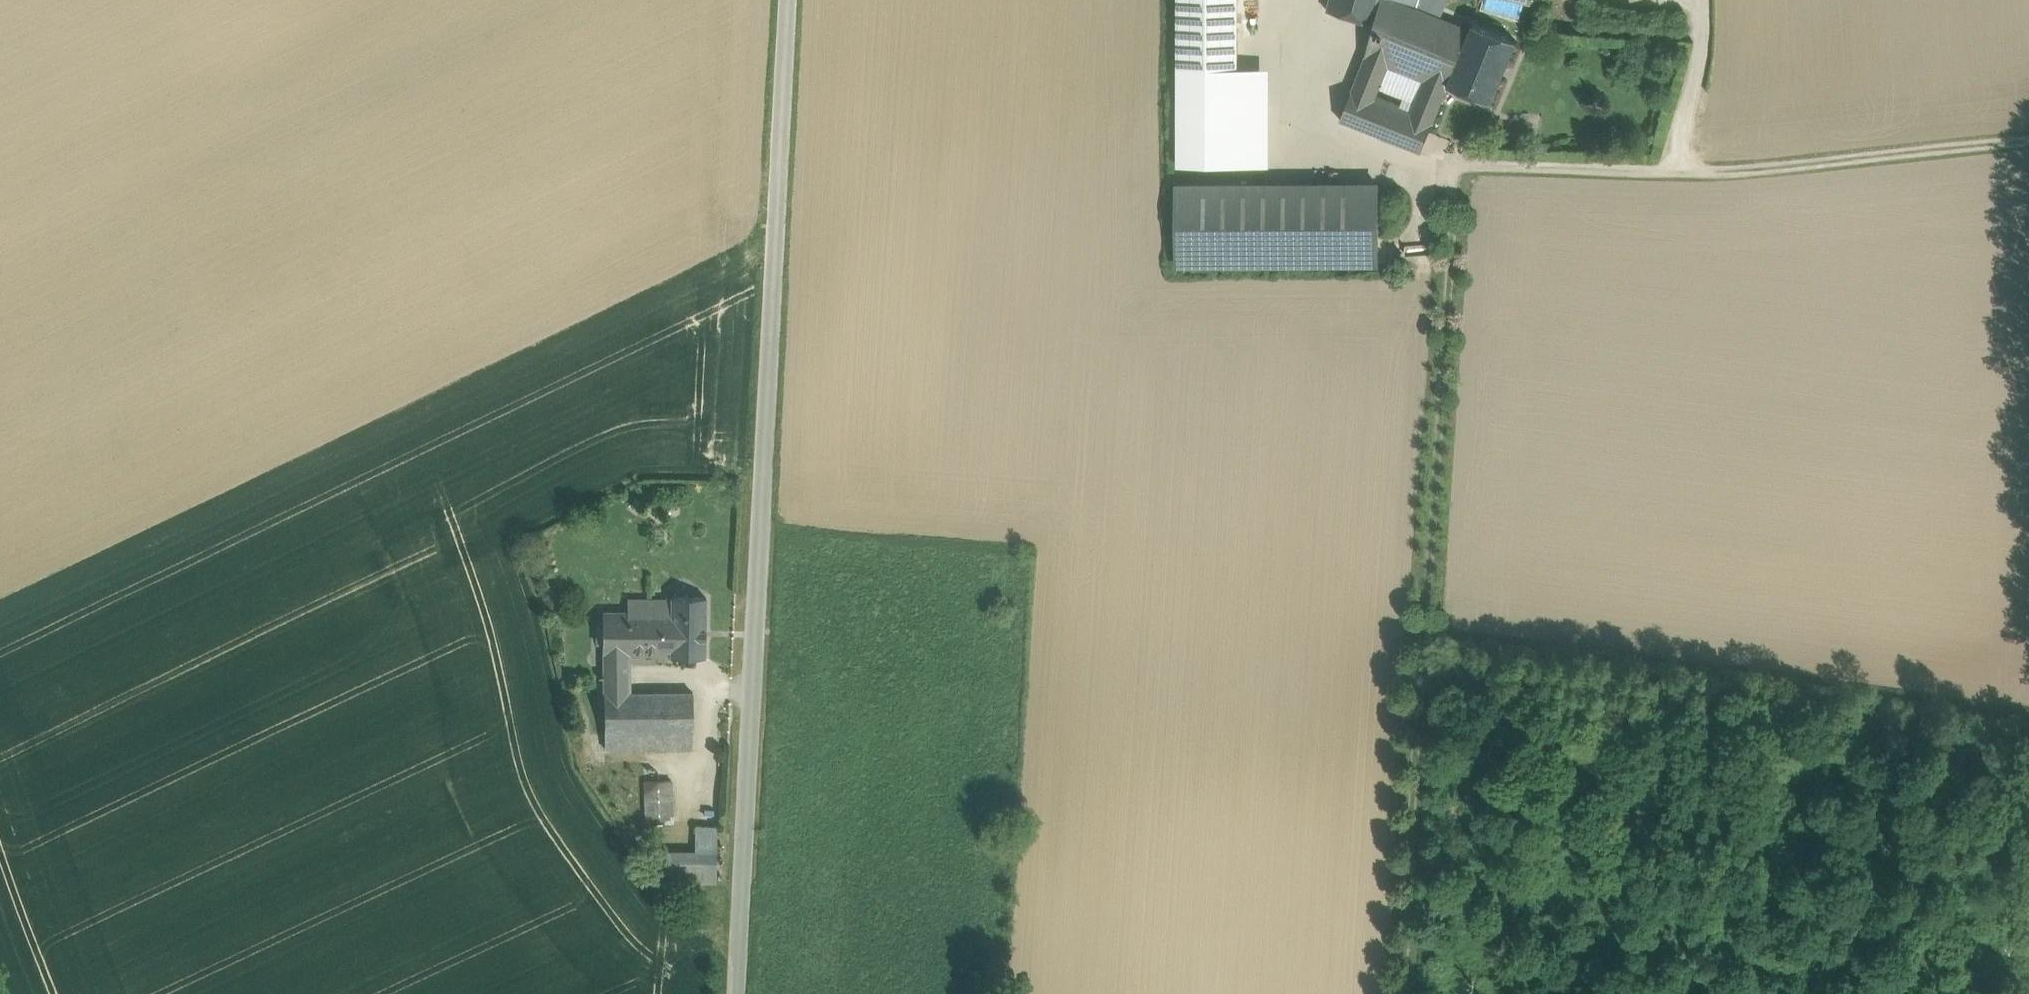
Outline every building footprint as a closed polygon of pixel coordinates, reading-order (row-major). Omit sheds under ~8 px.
[(1179,67),(1239,66),(1239,0),(1179,0),(1179,67)] [(1329,9),(1376,22),(1382,0),(1332,0),(1329,9)] [(1367,53),(1368,53),(1390,62),(1427,77),(1449,86),(1450,83),(1472,29),(1433,15),(1437,2),(1433,0),(1382,0),(1376,22),(1367,53)] [(1494,0),(1438,0),(1437,2),(1499,26),(1507,5),(1494,0)] [(1518,39),(1475,22),(1472,29),(1450,83),(1493,100),(1518,39)] [(1390,62),(1368,53),(1342,119),(1423,151),(1434,124),(1412,115),(1414,108),(1378,94),(1390,62)] [(1278,123),(1281,109),(1278,94),(1269,82),(1257,73),(1242,71),(1227,74),(1215,82),(1207,94),(1204,109),(1207,124),(1216,136),(1228,145),(1243,147),(1257,144),(1270,136),(1278,123)] [(1414,108),(1412,115),(1434,124),(1449,86),(1427,77),(1414,108)] [(1378,184),(1178,184),(1178,264),(1378,264),(1378,184)] [(634,586),(620,586),(620,598),(634,598),(634,586)] [(706,596),(673,596),(673,599),(672,653),(672,655),(705,655),(706,596)] [(620,598),(605,598),(604,652),(629,653),(630,652),(672,653),(673,599),(634,598),(620,598)] [(629,653),(604,652),(605,692),(630,692),(629,653)] [(693,691),(631,692),(630,692),(605,692),(606,748),(693,747),(693,730),(693,691)] [(672,779),(645,780),(647,822),(673,821),(672,779)] [(717,828),(697,827),(695,849),(667,851),(667,881),(716,881),(715,851),(717,828)]
